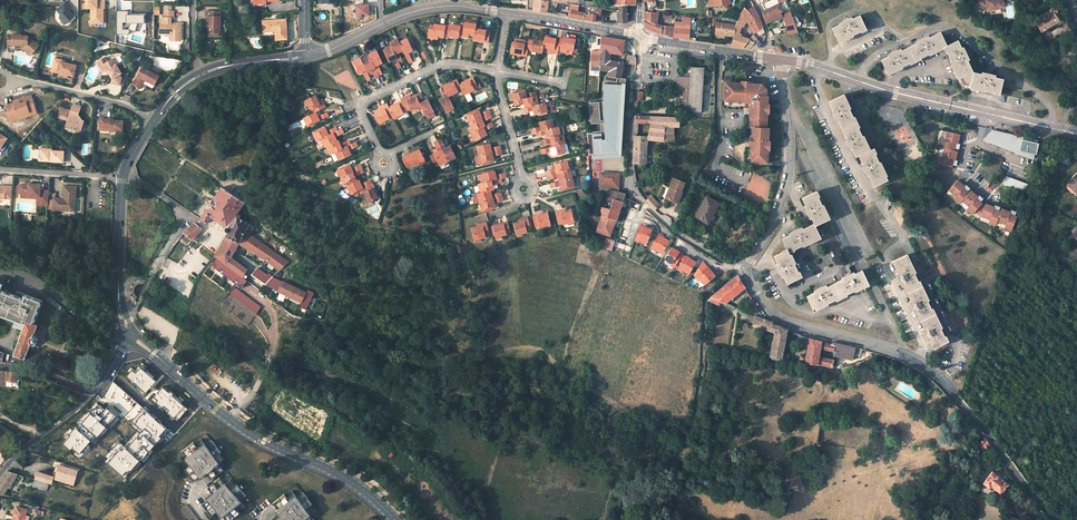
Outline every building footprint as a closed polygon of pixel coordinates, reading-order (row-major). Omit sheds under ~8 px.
[(86,9),(91,9),(91,24),(103,24),(103,9),(104,9),(104,1),(97,1),(97,0),(95,0),(94,0),(86,0),(86,9)] [(533,10),(544,12),(547,12),(549,2),(549,1),(536,0),(535,0),(533,10)] [(608,3),(585,0),(579,0),(579,5),(587,6),(591,7),(600,8),(601,6),(603,6),(603,5),(607,6),(608,3)] [(617,10),(619,10),(619,6),(627,5),(635,5),(636,0),(614,0),(614,4),(608,3),(607,6),(603,5),(603,6),(601,6),(600,8),(602,8),(605,9),(611,10),(617,10)] [(974,4),(983,8),(987,7),(988,10),(1003,5),(1001,0),(977,0),(974,4)] [(66,2),(56,10),(68,25),(78,17),(66,2)] [(617,10),(618,23),(625,22),(628,22),(627,10),(627,5),(619,6),(619,10),(617,10)] [(763,13),(767,24),(782,16),(781,12),(780,13),(777,5),(768,9),(763,13)] [(989,13),(1004,9),(1003,5),(988,10),(989,13)] [(571,17),(583,19),(585,14),(596,15),(600,15),(602,8),(600,8),(591,7),(587,6),(585,13),(579,11),(571,10),(570,14),(568,14),(568,16),(571,17)] [(1050,10),(1034,19),(1042,32),(1060,20),(1056,14),(1057,13),(1058,12),(1058,11),(1057,10),(1057,9),(1056,9),(1056,8),(1055,8),(1054,7),(1053,8),(1050,10)] [(605,9),(602,8),(600,15),(596,15),(595,21),(601,22),(603,22),(605,9)] [(759,15),(755,8),(753,10),(749,12),(747,11),(746,9),(745,8),(741,14),(751,22),(759,15)] [(782,16),(783,20),(784,20),(787,34),(798,32),(789,9),(783,12),(781,12),(782,16)] [(128,35),(129,31),(134,32),(136,26),(137,24),(144,23),(144,15),(128,15),(128,11),(116,11),(116,23),(116,34),(122,35),(128,35)] [(220,11),(206,11),(206,17),(208,17),(208,33),(220,33),(220,11)] [(174,18),(174,12),(172,12),(165,12),(164,18),(161,18),(161,24),(160,24),(160,34),(171,34),(171,37),(174,41),(181,41),(181,34),(178,34),(178,24),(171,24),(171,18),(174,18)] [(675,27),(664,26),(657,24),(659,13),(653,13),(644,12),(644,23),(644,27),(662,34),(669,34),(668,36),(674,37),(675,27)] [(750,39),(743,37),(743,35),(739,34),(741,26),(744,21),(749,23),(751,22),(741,14),(737,21),(735,25),(717,23),(716,33),(725,34),(733,36),(732,44),(731,46),(741,47),(744,48),(750,39)] [(752,28),(761,21),(760,19),(759,15),(751,22),(749,23),(752,28)] [(839,25),(831,29),(838,42),(848,37),(849,39),(853,37),(853,35),(860,32),(866,29),(860,15),(852,19),(852,17),(838,24),(839,25)] [(682,17),(681,21),(675,21),(675,27),(674,37),(689,39),(690,30),(694,30),(694,19),(684,18),(682,17)] [(287,39),(286,20),(263,22),(263,32),(273,32),(273,30),(275,30),(276,40),(287,39)] [(761,21),(752,28),(755,33),(757,31),(763,27),(761,21)] [(468,35),(474,36),(475,29),(476,24),(465,23),(465,24),(461,23),(460,26),(459,36),(464,37),(464,33),(469,33),(468,35)] [(430,25),(428,38),(433,38),(433,35),(438,35),(438,37),(443,38),(444,35),(445,26),(435,24),(435,26),(430,25)] [(453,37),(459,38),(459,36),(460,26),(450,24),(450,26),(445,25),(445,26),(444,35),(448,36),(448,35),(453,35),(453,37)] [(1068,33),(1066,26),(1059,28),(1062,36),(1068,33)] [(484,42),(488,43),(490,32),(486,32),(486,30),(475,29),(474,36),(473,41),(479,42),(479,40),(484,41),(484,42)] [(567,50),(573,51),(573,53),(577,54),(579,45),(577,45),(574,45),(575,40),(564,38),(566,30),(562,29),(560,38),(560,41),(558,53),(563,54),(566,55),(567,52),(567,53),(567,50)] [(888,56),(881,60),(888,73),(898,68),(899,70),(903,68),(902,67),(910,63),(921,57),(929,54),(929,55),(933,54),(932,52),(945,46),(947,45),(941,31),(929,37),(928,35),(916,41),(917,43),(902,50),(901,48),(888,55),(888,56)] [(23,48),(31,54),(39,45),(28,36),(9,34),(7,48),(21,50),(23,48)] [(623,54),(625,40),(623,40),(602,36),(601,51),(611,53),(623,54)] [(553,53),(557,54),(558,53),(560,41),(556,41),(556,39),(545,37),(544,41),(543,49),(549,50),(549,48),(554,49),(553,53)] [(763,42),(756,38),(753,42),(750,39),(744,48),(751,49),(751,48),(756,49),(763,42)] [(392,47),(400,63),(403,61),(399,53),(404,51),(400,43),(398,39),(390,43),(392,47)] [(400,43),(404,51),(405,54),(410,63),(413,62),(409,53),(413,51),(408,39),(403,41),(400,43)] [(536,52),(542,53),(543,49),(544,41),(534,39),(534,41),(529,40),(528,46),(527,51),(531,51),(532,50),(537,50),(536,52)] [(1000,93),(1003,79),(995,77),(995,75),(982,72),(981,73),(973,71),(968,60),(969,59),(963,47),(962,47),(958,40),(947,45),(945,46),(948,52),(951,60),(950,61),(951,65),(953,64),(960,78),(964,76),(966,81),(971,82),(970,86),(981,89),(981,90),(985,91),(985,90),(994,92),(1000,93)] [(514,42),(511,53),(517,55),(518,53),(522,54),(522,55),(526,56),(527,51),(528,46),(524,45),(525,44),(514,42)] [(383,51),(388,63),(393,61),(397,69),(402,67),(400,63),(392,47),(383,51)] [(601,51),(593,50),(592,65),(600,66),(600,59),(601,51)] [(369,55),(379,75),(383,74),(379,65),(383,63),(377,51),(370,54),(369,55)] [(611,53),(601,51),(600,59),(610,61),(611,53)] [(361,58),(367,72),(371,70),(373,73),(376,78),(380,76),(379,75),(369,55),(368,55),(369,57),(362,60),(361,58)] [(627,63),(636,64),(636,62),(636,56),(635,56),(628,55),(627,61),(627,63)] [(60,61),(65,63),(65,61),(54,58),(51,71),(57,72),(60,61)] [(121,73),(116,65),(116,64),(113,66),(110,61),(107,62),(105,58),(98,62),(104,72),(106,71),(107,70),(109,73),(112,79),(111,83),(119,85),(121,78),(119,74),(121,73)] [(358,74),(362,72),(366,81),(371,79),(369,75),(368,72),(367,72),(361,58),(352,62),(358,74)] [(610,61),(600,59),(600,66),(600,70),(606,71),(604,84),(603,101),(590,102),(592,124),(601,123),(601,131),(593,131),(593,134),(587,134),(589,154),(594,153),(594,156),(603,155),(603,148),(619,147),(623,84),(619,84),(620,77),(621,77),(624,63),(610,61)] [(73,76),(76,65),(65,63),(60,61),(57,72),(63,74),(67,75),(73,76)] [(953,64),(951,65),(958,79),(960,78),(953,64)] [(678,76),(676,90),(684,91),(682,112),(689,112),(701,113),(704,68),(691,67),(691,77),(678,76)] [(155,86),(160,77),(157,76),(150,73),(142,68),(133,86),(141,90),(143,85),(145,81),(155,86)] [(964,76),(960,78),(963,85),(970,86),(971,82),(966,81),(964,76)] [(465,81),(460,84),(465,94),(474,90),(474,89),(478,87),(473,77),(469,79),(470,80),(466,82),(465,81)] [(445,88),(446,89),(442,91),(446,100),(442,102),(448,114),(456,110),(450,98),(460,93),(459,92),(463,90),(458,81),(445,88)] [(752,131),(752,138),(749,138),(749,146),(752,146),(751,152),(751,159),(754,159),(754,164),(757,164),(757,166),(759,166),(759,164),(767,164),(767,156),(768,151),(769,151),(770,142),(768,142),(768,129),(766,129),(767,119),(767,114),(769,114),(769,105),(767,105),(766,105),(766,101),(766,97),(766,87),(765,85),(752,84),(741,84),(734,84),(722,83),(721,100),(722,100),(724,100),(724,102),(729,103),(730,105),(733,105),(734,103),(737,103),(743,103),(745,103),(747,103),(748,105),(748,114),(750,114),(750,119),(750,122),(750,128),(752,128),(752,131)] [(621,147),(625,84),(623,84),(619,147),(603,148),(603,155),(594,156),(595,159),(621,157),(621,147)] [(512,93),(509,93),(510,98),(513,97),(514,101),(536,96),(535,92),(526,94),(524,90),(512,93)] [(419,93),(415,95),(421,106),(425,116),(426,115),(434,112),(428,100),(424,102),(419,93)] [(307,126),(328,116),(326,112),(321,114),(319,110),(325,107),(323,103),(319,105),(317,100),(319,100),(316,94),(306,99),(311,109),(312,109),(314,113),(303,118),(307,126)] [(25,100),(32,98),(31,95),(13,101),(14,103),(20,102),(20,103),(26,102),(25,100)] [(407,111),(410,109),(411,110),(421,106),(415,95),(410,97),(411,99),(407,101),(405,97),(401,99),(402,101),(406,110),(407,111)] [(843,95),(830,101),(833,109),(831,110),(838,122),(839,122),(846,137),(844,137),(851,150),(852,149),(856,157),(859,155),(869,151),(864,140),(866,139),(864,136),(863,137),(859,128),(854,119),(853,117),(850,110),(851,109),(849,105),(848,106),(843,95)] [(536,96),(514,101),(515,105),(524,103),(526,108),(539,105),(536,96)] [(30,115),(37,113),(32,98),(25,100),(26,102),(20,103),(20,102),(14,103),(6,106),(10,118),(29,112),(30,115)] [(392,116),(393,118),(403,113),(403,112),(406,110),(402,101),(398,103),(398,104),(394,106),(393,105),(388,107),(392,116)] [(69,127),(80,131),(84,120),(82,120),(76,118),(77,114),(78,114),(81,106),(73,103),(70,110),(61,107),(58,117),(67,120),(66,123),(70,124),(69,127)] [(526,108),(523,109),(524,113),(534,110),(535,115),(547,112),(545,103),(539,105),(526,108)] [(379,110),(374,113),(379,123),(389,118),(388,117),(392,116),(388,107),(387,104),(383,106),(384,109),(380,112),(379,110)] [(491,113),(489,109),(480,113),(478,109),(467,115),(470,123),(490,113),(491,113)] [(29,112),(10,118),(11,121),(30,115),(29,112)] [(485,126),(483,121),(492,117),(490,113),(470,123),(469,123),(473,131),(485,126)] [(633,164),(646,164),(647,145),(648,140),(665,141),(676,142),(674,133),(675,127),(679,127),(680,117),(658,116),(658,117),(649,116),(641,116),(636,116),(635,120),(635,123),(648,123),(651,124),(648,137),(634,136),(634,147),(633,164)] [(111,118),(101,117),(100,127),(110,127),(110,130),(123,131),(123,120),(113,119),(111,119),(111,118)] [(555,127),(552,118),(540,122),(541,126),(531,129),(532,133),(536,132),(555,127)] [(471,132),(475,140),(487,135),(485,130),(493,126),(491,122),(485,126),(473,131),(471,132)] [(555,127),(536,132),(537,136),(546,134),(548,139),(561,135),(559,126),(555,127)] [(337,131),(336,127),(327,132),(325,127),(313,133),(317,141),(321,139),(337,131)] [(344,133),(342,129),(337,131),(321,139),(325,147),(326,147),(337,141),(335,137),(344,133)] [(1036,156),(1039,143),(1036,142),(1037,141),(1005,134),(1004,136),(999,135),(998,131),(991,133),(990,133),(989,134),(989,135),(988,142),(1014,151),(1015,146),(1017,147),(1016,152),(1036,156)] [(951,167),(953,160),(955,160),(957,151),(954,150),(956,143),(958,144),(960,134),(947,132),(945,141),(941,140),(940,147),(944,149),(942,158),(938,157),(937,164),(951,167)] [(548,139),(541,140),(542,145),(551,142),(553,147),(563,144),(566,144),(563,135),(561,135),(548,139)] [(447,162),(456,158),(450,146),(446,148),(442,139),(438,141),(447,162)] [(337,141),(326,147),(330,155),(335,152),(351,144),(349,141),(340,145),(338,141),(337,141)] [(447,162),(438,141),(434,143),(438,152),(434,154),(440,166),(447,162)] [(335,152),(339,160),(351,154),(349,150),(358,146),(356,142),(351,144),(335,152)] [(501,150),(500,146),(491,148),(490,143),(477,146),(479,155),(501,150)] [(553,147),(541,150),(542,154),(551,152),(552,156),(565,153),(563,144),(553,147)] [(40,148),(40,159),(51,159),(51,161),(63,162),(64,151),(52,150),(52,149),(40,148)] [(869,175),(874,187),(888,181),(886,177),(881,166),(883,166),(881,162),(879,163),(876,155),(873,149),(871,150),(869,151),(859,155),(863,163),(861,163),(868,176),(869,175)] [(410,154),(406,156),(406,157),(408,161),(410,165),(410,166),(414,164),(415,165),(425,160),(420,150),(414,152),(415,154),(411,156),(410,154)] [(502,154),(501,150),(479,155),(476,156),(477,165),(481,164),(494,161),(493,156),(502,154)] [(569,170),(567,161),(554,165),(555,169),(546,171),(548,176),(549,175),(569,170)] [(362,169),(360,164),(351,169),(349,165),(338,170),(341,178),(361,169),(362,169)] [(341,178),(341,179),(345,187),(347,186),(357,181),(354,177),(363,173),(361,169),(341,178)] [(573,178),(571,169),(569,170),(549,175),(550,180),(559,177),(560,181),(573,178)] [(500,179),(506,177),(505,173),(496,175),(494,171),(482,174),(484,183),(500,179)] [(619,176),(620,174),(608,173),(605,173),(604,174),(602,175),(600,177),(599,179),(598,186),(599,186),(600,190),(609,190),(618,192),(619,176)] [(1068,184),(1069,186),(1076,192),(1076,191),(1076,175),(1068,184)] [(1027,184),(1006,176),(1003,184),(1024,192),(1027,184)] [(561,186),(562,190),(575,187),(573,178),(560,181),(551,184),(552,188),(561,186)] [(671,188),(667,199),(678,203),(682,192),(681,192),(685,183),(673,178),(669,187),(671,188)] [(491,191),(494,190),(493,185),(501,183),(500,179),(484,183),(479,184),(481,193),(491,191)] [(347,186),(351,194),(363,188),(371,184),(369,180),(361,184),(359,180),(357,181),(347,186)] [(972,214),(982,203),(976,198),(977,197),(970,190),(968,193),(963,188),(964,186),(957,180),(949,190),(956,196),(953,199),(959,204),(962,200),(969,206),(966,209),(972,214)] [(48,205),(49,191),(40,190),(41,185),(32,184),(29,184),(21,184),(18,186),(18,191),(21,194),(28,195),(28,196),(37,197),(37,199),(36,202),(38,202),(38,204),(45,205),(48,205)] [(363,192),(368,202),(379,197),(376,192),(375,193),(372,188),(374,188),(372,184),(371,184),(363,188),(365,192),(363,192)] [(13,186),(1,186),(1,187),(0,186),(0,198),(12,199),(13,186)] [(54,198),(53,210),(63,211),(62,216),(75,216),(76,187),(64,186),(63,199),(54,198)] [(1067,188),(1075,196),(1076,194),(1076,193),(1076,192),(1069,186),(1067,188)] [(208,207),(200,219),(207,223),(211,217),(228,227),(227,227),(227,228),(226,228),(226,229),(226,230),(226,231),(227,232),(228,232),(229,232),(215,257),(216,258),(242,277),(247,269),(231,257),(239,244),(265,259),(273,266),(279,270),(287,262),(245,231),(249,224),(239,218),(240,216),(237,214),(244,203),(221,187),(215,197),(214,197),(208,207)] [(623,201),(624,196),(626,193),(618,192),(609,190),(607,198),(605,197),(602,210),(601,211),(602,211),(602,213),(596,231),(610,236),(618,214),(619,214),(623,201)] [(502,196),(501,192),(492,195),(491,191),(481,193),(477,194),(480,202),(481,202),(502,196)] [(816,192),(802,198),(806,206),(804,207),(807,212),(810,220),(812,219),(815,224),(816,226),(829,220),(824,209),(826,209),(824,205),(823,205),(819,197),(816,192)] [(653,210),(659,204),(650,194),(644,200),(653,210)] [(481,202),(483,211),(495,208),(494,203),(504,201),(502,196),(481,202)] [(707,197),(696,216),(707,222),(718,203),(707,197)] [(1010,212),(1001,208),(1000,211),(993,209),(994,207),(985,203),(981,215),(990,219),(988,223),(995,225),(997,220),(1006,224),(1004,228),(1011,230),(1016,216),(1009,214),(1010,212)] [(799,215),(803,213),(799,204),(795,205),(799,215)] [(574,221),(571,210),(565,211),(566,213),(561,214),(560,210),(556,211),(559,224),(563,223),(563,224),(574,221)] [(550,224),(548,213),(542,214),(542,215),(537,217),(537,215),(533,216),(535,226),(539,225),(540,226),(550,224)] [(519,222),(513,223),(516,235),(527,232),(526,231),(530,229),(527,217),(523,218),(524,222),(519,223),(519,222)] [(499,224),(493,226),(496,237),(506,234),(506,233),(510,232),(507,222),(503,223),(503,225),(499,226),(499,224)] [(477,227),(472,229),(474,240),(485,238),(485,236),(489,235),(485,223),(481,224),(482,228),(477,229),(477,227)] [(184,233),(178,240),(181,241),(184,237),(186,239),(187,238),(189,239),(190,238),(193,240),(202,229),(196,225),(194,224),(184,233)] [(807,244),(821,237),(816,226),(815,224),(803,229),(802,228),(796,231),(790,234),(790,235),(783,239),(787,248),(788,250),(789,252),(795,250),(803,246),(804,247),(807,246),(807,244)] [(639,240),(647,242),(652,230),(640,225),(635,240),(639,242),(639,240)] [(654,250),(655,248),(662,253),(669,241),(658,235),(650,248),(654,250)] [(807,244),(807,246),(821,238),(821,237),(807,244)] [(611,250),(614,241),(609,239),(607,238),(600,246),(607,248),(611,250)] [(675,267),(683,254),(672,247),(665,259),(672,263),(671,265),(675,267)] [(784,277),(788,284),(801,278),(799,272),(795,264),(790,255),(790,254),(789,252),(788,250),(782,253),(775,257),(778,264),(776,264),(783,277),(784,277)] [(913,269),(914,269),(908,254),(906,255),(913,269)] [(929,300),(928,297),(926,297),(919,281),(915,273),(916,273),(914,269),(913,269),(906,255),(893,262),(898,273),(897,274),(900,281),(903,287),(904,286),(911,301),(910,301),(912,306),(916,314),(917,313),(924,328),(923,329),(925,334),(929,342),(931,341),(934,349),(948,342),(945,336),(941,329),(942,328),(941,325),(939,325),(932,309),(928,301),(929,300)] [(681,271),(682,269),(689,274),(696,262),(686,256),(678,269),(681,271)] [(242,277),(216,258),(211,265),(241,288),(247,281),(242,277)] [(705,284),(713,274),(703,266),(693,278),(697,281),(698,279),(705,284)] [(265,285),(272,277),(268,274),(267,275),(258,268),(251,275),(265,285)] [(815,293),(807,296),(813,310),(824,305),(824,306),(828,304),(828,303),(836,299),(847,294),(855,290),(856,292),(859,290),(859,289),(869,284),(863,270),(855,274),(854,272),(847,276),(841,278),(842,280),(827,287),(826,285),(819,288),(814,291),(815,293)] [(726,304),(745,288),(738,276),(712,297),(722,302),(726,304)] [(278,291),(283,281),(272,277),(265,285),(278,291)] [(132,299),(136,302),(138,299),(134,292),(134,287),(138,284),(145,284),(147,281),(143,280),(139,280),(135,282),(132,284),(130,289),(130,294),(132,299)] [(306,292),(283,281),(278,291),(301,303),(306,292)] [(926,297),(928,297),(920,281),(919,281),(926,297)] [(235,288),(230,294),(257,313),(261,307),(235,288)] [(28,349),(32,351),(35,345),(36,345),(39,338),(37,337),(40,331),(35,330),(37,326),(33,324),(42,300),(17,292),(15,295),(0,290),(0,317),(5,319),(8,318),(18,321),(22,323),(20,328),(23,329),(13,358),(15,359),(16,357),(25,359),(28,349)] [(722,302),(712,297),(708,301),(720,306),(720,305),(722,302)] [(752,299),(747,302),(753,311),(758,308),(752,299)] [(720,305),(733,311),(734,307),(726,304),(722,302),(720,305)] [(939,325),(941,325),(933,308),(932,309),(939,325)] [(789,353),(783,352),(788,330),(770,323),(771,322),(765,320),(765,319),(755,316),(755,317),(748,314),(747,317),(746,318),(753,321),(752,322),(762,326),(762,324),(768,326),(766,330),(775,332),(772,352),(767,351),(767,352),(765,351),(765,356),(770,357),(772,357),(771,361),(780,362),(781,358),(788,360),(789,353)] [(809,339),(807,356),(801,355),(800,362),(805,363),(806,362),(832,367),(834,360),(819,357),(821,348),(834,351),(836,343),(834,343),(833,343),(832,343),(831,345),(827,343),(822,342),(809,339)] [(835,351),(834,356),(853,360),(855,352),(856,347),(837,343),(835,351)] [(17,381),(18,373),(5,372),(0,371),(0,386),(5,387),(6,380),(17,381)] [(985,438),(978,443),(983,450),(990,445),(985,438)] [(194,443),(182,453),(186,459),(185,459),(190,465),(184,470),(193,482),(197,479),(199,477),(200,478),(206,473),(211,480),(223,470),(219,464),(224,459),(220,453),(221,453),(213,442),(207,447),(201,439),(194,444),(194,443)] [(74,482),(78,471),(60,465),(59,466),(57,465),(56,468),(58,469),(57,473),(56,476),(74,482)] [(2,495),(7,487),(10,488),(17,474),(7,471),(4,475),(1,480),(0,481),(0,494),(2,495)] [(51,484),(53,477),(37,472),(35,480),(48,484),(51,484)] [(992,472),(984,484),(989,488),(991,485),(1002,493),(1008,484),(998,477),(998,476),(992,472)] [(56,476),(55,479),(73,485),(74,482),(56,476)] [(225,519),(231,519),(239,514),(235,508),(241,503),(240,502),(246,497),(236,485),(236,486),(231,480),(225,485),(220,478),(208,488),(212,494),(207,498),(208,500),(204,502),(201,505),(211,517),(217,512),(222,517),(223,517),(225,519)] [(35,480),(33,488),(46,492),(48,484),(35,480)] [(315,511),(311,505),(312,504),(303,494),(297,499),(292,493),(286,497),(284,495),(272,504),(277,510),(276,511),(281,517),(278,519),(313,519),(310,516),(315,511)] [(188,519),(199,519),(187,504),(180,509),(188,519)] [(13,519),(24,519),(27,509),(19,507),(19,510),(16,510),(13,519)]
